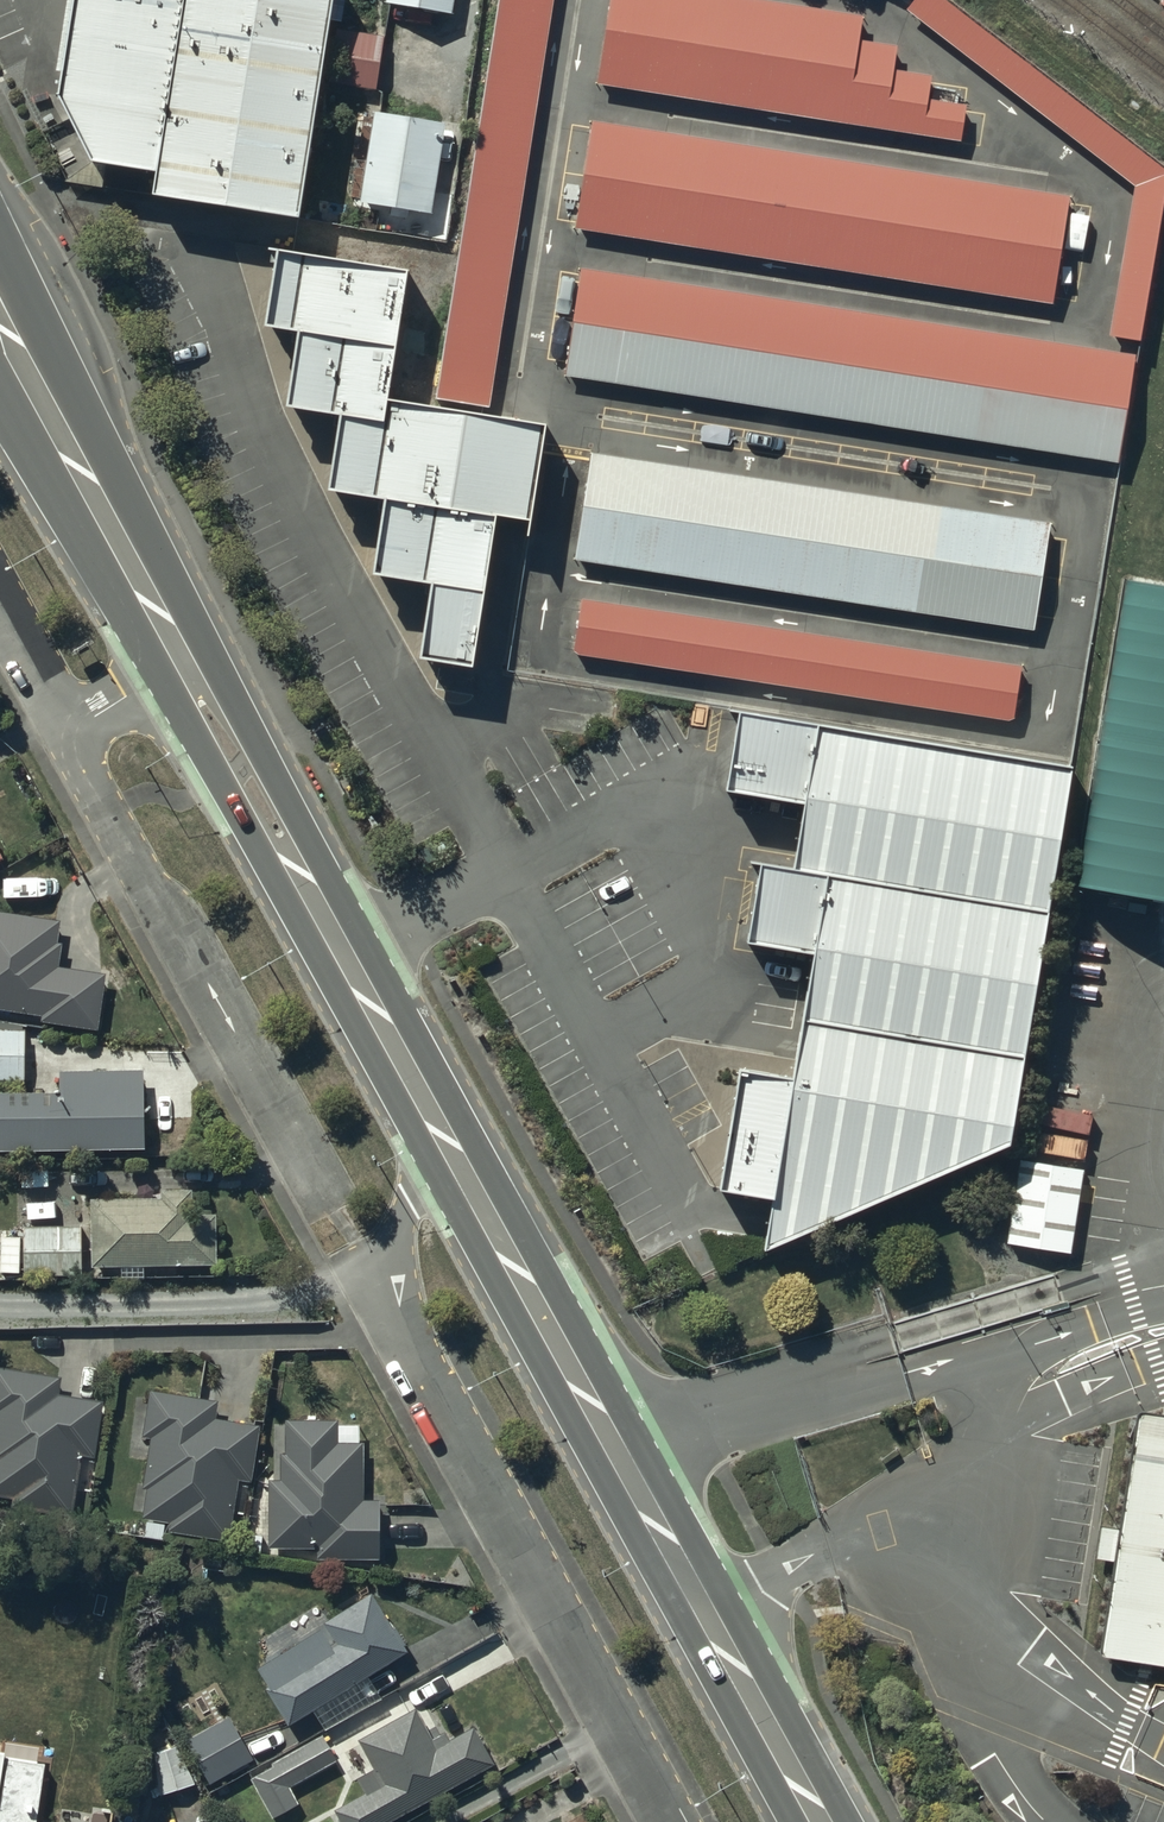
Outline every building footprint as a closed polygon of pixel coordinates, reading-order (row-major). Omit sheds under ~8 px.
[(62,99),(96,164),(161,174),(157,197),(302,219),(336,0),(77,0),(62,99)] [(387,8),(455,19),(459,0),(388,0),(387,8)] [(434,400),(490,409),(553,0),(496,0),(434,400)] [(723,0),(617,0),(603,87),(957,143),(962,108),(924,102),(927,82),(890,76),(894,50),(863,45),(866,23),(723,0)] [(946,0),(918,0),(909,11),(1136,187),(1111,340),(1141,346),(1163,207),(1163,169),(946,0)] [(383,32),(336,26),(329,80),(376,86),(383,32)] [(456,127),(379,114),(365,200),(442,213),(456,127)] [(1069,204),(597,126),(581,225),(1053,302),(1069,204)] [(409,276),(279,254),(266,334),(296,339),(283,418),(338,427),(325,502),(383,511),(371,582),(439,593),(428,660),(475,668),(500,520),(528,524),(543,437),(387,411),(409,276)] [(1138,368),(585,276),(569,373),(1122,465),(1138,368)] [(1048,533),(595,463),(579,562),(1033,632),(1048,533)] [(1125,565),(1078,862),(1163,877),(1163,570),(1125,565)] [(1026,671),(589,592),(579,646),(1016,726),(1026,671)] [(1005,1143),(1070,776),(735,717),(723,783),(799,796),(786,870),(762,866),(750,934),(816,946),(792,1082),(732,1072),(713,1183),(771,1193),(762,1244),(1005,1143)] [(42,1007),(41,1012),(98,1020),(107,965),(56,957),(60,935),(54,934),(58,911),(0,902),(0,1000),(42,1007)] [(20,1026),(0,1025),(0,1072),(19,1073),(20,1026)] [(138,1060),(59,1062),(60,1082),(0,1083),(0,1137),(139,1134),(138,1060)] [(1018,1156),(1005,1240),(1069,1250),(1082,1166),(1018,1156)] [(188,1217),(187,1190),(166,1191),(167,1198),(93,1200),(95,1264),(215,1260),(213,1216),(188,1217)] [(78,1225),(22,1226),(23,1268),(79,1267),(78,1225)] [(54,1366),(0,1357),(0,1477),(16,1480),(15,1488),(66,1496),(75,1438),(87,1440),(96,1390),(51,1382),(54,1366)] [(208,1408),(210,1392),(149,1381),(142,1422),(151,1424),(142,1474),(147,1475),(143,1500),(173,1505),(171,1513),(222,1521),(232,1464),(244,1465),(253,1415),(208,1408)] [(1163,1661),(1163,1410),(1134,1405),(1095,1647),(1163,1661)] [(333,1432),(333,1411),(286,1411),(286,1447),(280,1446),(280,1469),(269,1469),(268,1535),(316,1535),(316,1548),(375,1548),(375,1490),(357,1490),(357,1432),(333,1432)] [(401,1638),(366,1582),(326,1606),(340,1629),(264,1676),(284,1710),(401,1638)] [(410,1699),(359,1727),(374,1755),(357,1764),(367,1783),(337,1799),(349,1821),(350,1821),(486,1748),(468,1715),(444,1728),(441,1721),(426,1729),(410,1699)] [(226,1706),(187,1728),(210,1769),(249,1748),(226,1706)] [(332,1758),(322,1738),(249,1775),(271,1817),(299,1803),(287,1781),(332,1758)] [(195,1782),(174,1745),(154,1752),(159,1794),(195,1782)] [(0,1754),(0,1821),(31,1821),(41,1760),(0,1754)]
